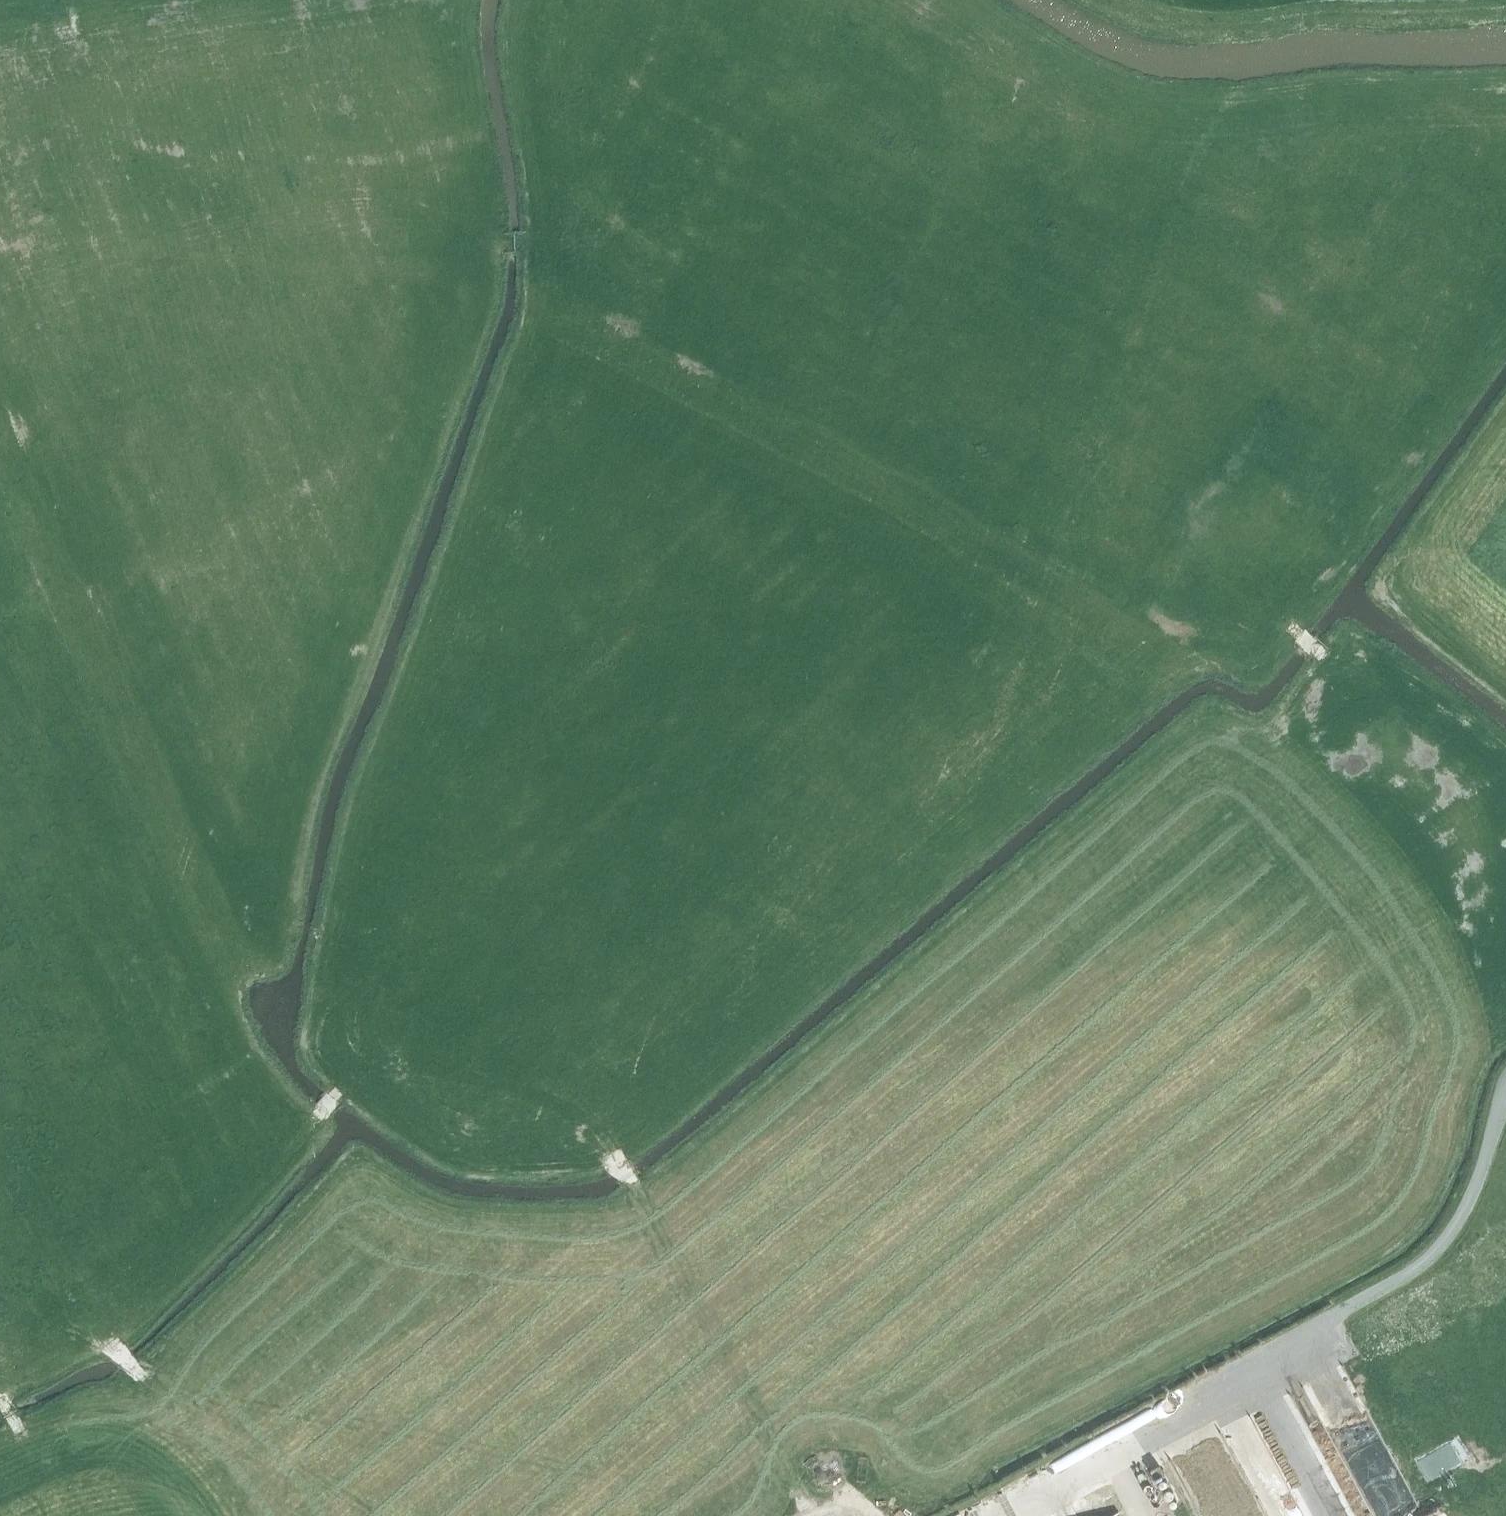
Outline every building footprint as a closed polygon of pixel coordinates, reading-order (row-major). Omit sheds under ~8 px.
[(1317,1432),(1278,1451),(1310,1515),(1357,1515),(1317,1432)] [(1430,1479),(1465,1462),(1454,1441),(1420,1458),(1430,1479)]
